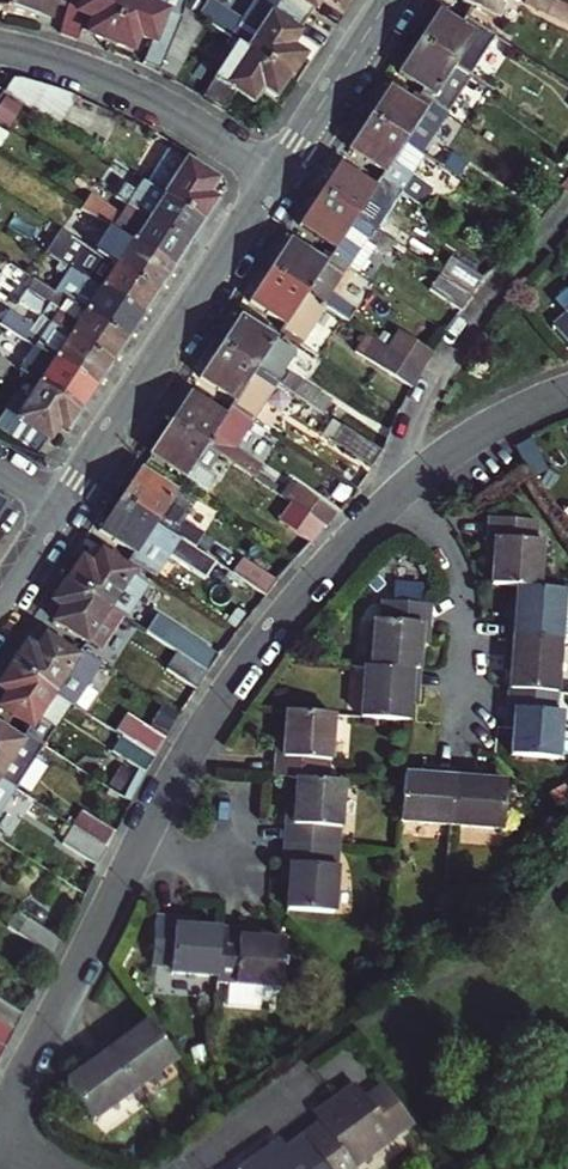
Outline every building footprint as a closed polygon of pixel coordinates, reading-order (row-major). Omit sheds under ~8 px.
[(9,11),(11,0),(0,0),(0,9),(9,11)] [(9,11),(39,17),(40,12),(53,14),(55,4),(69,6),(71,0),(11,0),(9,11)] [(79,39),(81,31),(111,42),(128,0),(71,0),(69,6),(62,34),(79,39)] [(168,47),(180,17),(172,14),(136,0),(128,0),(111,42),(134,51),(140,37),(168,47)] [(172,14),(177,0),(136,0),(172,14)] [(311,14),(290,0),(273,0),(266,11),(273,15),(254,45),(247,40),(244,45),(291,76),(305,55),(290,46),(311,14)] [(311,14),(320,0),(290,0),(311,14)] [(460,3),(494,17),(502,0),(462,0),(460,3)] [(524,2),(567,23),(567,6),(556,0),(525,0),(524,2)] [(260,7),(238,41),(244,45),(247,40),(254,45),(273,15),(266,11),(260,7)] [(208,22),(187,8),(171,48),(168,47),(159,71),(174,80),(190,57),(187,55),(208,22)] [(475,80),(502,40),(471,19),(465,29),(438,11),(418,42),(475,80)] [(221,13),(213,25),(233,38),(241,26),(221,13)] [(205,99),(228,113),(240,93),(254,102),(263,89),(277,97),(291,76),(244,45),(238,41),(234,46),(236,48),(205,99)] [(418,42),(398,72),(422,88),(418,95),(451,117),(475,80),(418,42)] [(16,79),(7,92),(61,127),(79,98),(48,86),(16,79)] [(451,117),(418,95),(413,92),(407,101),(388,88),(368,118),(426,155),(451,117)] [(426,155),(368,118),(348,148),(384,172),(379,180),(392,188),(421,208),(433,189),(413,175),(426,155)] [(450,152),(441,165),(471,184),(480,172),(450,152)] [(170,188),(187,160),(177,154),(160,181),(170,188)] [(153,177),(148,184),(207,222),(221,201),(211,194),(220,181),(187,160),(170,188),(160,181),(153,177)] [(374,186),(339,163),(319,193),(368,225),(392,188),(379,180),(374,186)] [(116,196),(150,219),(191,246),(207,222),(148,184),(144,181),(138,192),(124,183),(116,196)] [(368,225),(319,193),(299,224),(335,248),(350,258),(370,227),(368,225)] [(91,196),(83,209),(103,223),(112,210),(91,196)] [(103,223),(83,209),(75,221),(96,235),(103,223)] [(113,229),(134,243),(175,270),(182,260),(191,246),(150,219),(143,229),(112,210),(103,223),(113,229)] [(402,232),(380,218),(373,229),(394,243),(402,232)] [(107,238),(128,252),(134,243),(113,229),(107,238)] [(386,256),(394,243),(373,229),(365,242),(386,256)] [(99,251),(120,265),(161,292),(175,270),(134,243),(128,252),(107,238),(99,251)] [(82,256),(61,242),(60,244),(52,239),(45,249),(53,255),(73,268),(83,275),(89,265),(80,258),(82,256)] [(289,240),(269,271),(325,307),(348,322),(355,310),(330,294),(342,275),(289,240)] [(345,265),(350,258),(335,248),(330,255),(345,265)] [(113,276),(120,265),(99,251),(91,262),(113,276)] [(65,281),(73,268),(53,255),(45,268),(65,281)] [(442,274),(472,294),(484,281),(451,259),(442,274)] [(161,292),(120,265),(113,276),(91,262),(89,265),(83,275),(104,288),(145,316),(161,292)] [(325,307),(269,271),(249,301),(285,325),(280,333),(300,345),(325,307)] [(472,294),(442,274),(432,289),(460,307),(472,294)] [(104,288),(83,275),(76,285),(97,299),(104,288)] [(68,298),(88,312),(130,339),(145,316),(104,288),(97,299),(76,285),(68,298)] [(557,297),(567,308),(554,319),(567,335),(567,288),(557,297)] [(60,309),(30,289),(21,302),(42,316),(52,322),(60,309)] [(21,302),(13,314),(34,328),(42,316),(21,302)] [(52,322),(73,336),(114,363),(130,339),(88,312),(81,323),(60,309),(52,322)] [(239,316),(220,346),(275,382),(322,413),(330,401),(281,368),(292,351),(239,316)] [(45,333),(66,347),(73,336),(52,322),(45,333)] [(421,369),(432,353),(399,331),(388,348),(421,369)] [(28,332),(24,338),(36,346),(41,339),(28,332)] [(36,346),(58,359),(99,387),(114,363),(73,336),(66,347),(45,333),(41,339),(36,346)] [(11,363),(19,350),(0,338),(0,356),(11,363)] [(421,369),(388,348),(376,340),(364,357),(411,387),(421,369)] [(275,382),(220,346),(199,378),(235,401),(231,408),(250,420),(275,382)] [(0,356),(0,373),(3,375),(11,363),(0,356)] [(99,387),(58,359),(50,370),(29,357),(21,369),(35,379),(83,410),(99,387)] [(39,452),(48,437),(50,438),(59,424),(70,431),(83,410),(35,379),(32,384),(39,388),(31,400),(17,391),(0,417),(0,426),(39,452)] [(190,392),(170,423),(222,457),(239,469),(247,457),(232,448),(250,420),(231,408),(229,407),(224,415),(190,392)] [(222,457),(170,423),(150,454),(206,490),(215,478),(210,475),(222,457)] [(383,453),(342,426),(331,442),(371,469),(383,453)] [(516,448),(537,478),(553,467),(533,440),(516,448)] [(140,469),(121,499),(191,545),(199,533),(179,520),(191,502),(140,469)] [(302,492),(293,504),(322,523),(324,525),(333,512),(302,492)] [(191,545),(121,499),(100,530),(135,553),(130,561),(153,576),(168,553),(204,577),(214,561),(191,545)] [(277,521),(310,542),(322,523),(293,504),(290,502),(277,521)] [(497,542),(493,588),(508,589),(539,592),(542,546),(535,546),(537,525),(492,521),(490,541),(497,542)] [(128,619),(150,585),(99,551),(91,565),(81,559),(67,580),(123,616),(126,618),(128,619)] [(244,557),(234,574),(264,594),(277,579),(244,557)] [(63,608),(55,620),(101,651),(123,616),(67,580),(53,602),(63,608)] [(508,589),(506,623),(511,624),(510,641),(558,645),(567,646),(567,594),(539,592),(508,589)] [(372,626),(369,671),(413,674),(417,630),(423,630),(425,609),(381,606),(379,627),(372,626)] [(158,616),(147,632),(159,640),(181,654),(204,668),(209,672),(219,656),(158,616)] [(128,619),(126,618),(117,630),(151,652),(159,640),(147,632),(128,619)] [(75,657),(44,636),(35,650),(26,644),(12,665),(53,692),(60,696),(70,703),(97,661),(80,650),(75,657)] [(513,692),(554,696),(558,645),(510,641),(508,659),(503,659),(500,691),(513,692)] [(204,668),(181,654),(171,669),(192,682),(204,668)] [(30,727),(25,735),(45,747),(56,730),(37,717),(50,697),(57,701),(60,696),(53,692),(12,665),(0,683),(0,688),(7,693),(0,704),(0,708),(30,727)] [(204,668),(192,682),(197,686),(200,687),(210,672),(209,672),(204,668)] [(367,671),(363,721),(410,725),(412,699),(418,700),(420,675),(413,674),(369,671),(367,671)] [(513,713),(520,714),(516,759),(561,763),(565,718),(560,718),(562,697),(554,696),(513,692),(513,713)] [(333,764),(336,719),(288,715),(285,761),(278,760),(276,781),(297,783),(325,785),(326,764),(333,764)] [(130,716),(118,734),(149,755),(156,759),(167,740),(130,716)] [(18,790),(45,747),(25,735),(20,743),(0,729),(0,779),(18,790)] [(109,748),(140,769),(148,774),(156,759),(149,755),(118,734),(109,748)] [(406,779),(403,826),(455,829),(459,776),(441,775),(433,774),(433,781),(406,779)] [(459,776),(455,829),(505,833),(509,787),(484,785),(484,778),(459,776)] [(0,779),(0,813),(7,802),(27,814),(35,801),(18,790),(0,779)] [(342,830),(345,786),(325,785),(297,783),(295,828),(290,827),(288,848),(334,851),(336,830),(342,830)] [(554,797),(561,809),(567,805),(567,790),(554,797)] [(110,828),(116,799),(111,797),(99,820),(110,828)] [(0,813),(0,840),(7,844),(27,814),(7,802),(0,813)] [(99,820),(79,808),(69,823),(76,828),(107,848),(116,832),(110,828),(99,820)] [(66,844),(100,866),(107,848),(76,828),(66,844)] [(288,848),(287,866),(287,868),(293,869),(290,914),(336,917),(339,872),(333,871),(334,851),(288,848)] [(61,940),(27,918),(17,934),(52,957),(61,940)] [(173,975),(219,979),(222,933),(176,930),(177,921),(156,920),(153,963),(174,965),(173,975)] [(222,933),(219,979),(219,987),(238,988),(236,1009),(267,1011),(269,991),(281,992),(284,945),(241,942),(241,935),(222,933)] [(13,1029),(22,1012),(0,998),(0,1021),(13,1029)] [(0,1021),(0,1050),(13,1029),(0,1021)] [(135,1089),(176,1059),(148,1021),(125,1037),(122,1033),(103,1046),(135,1089)] [(92,1119),(135,1089),(103,1046),(82,1062),(84,1066),(64,1081),(92,1119)] [(309,1146),(326,1168),(363,1168),(398,1143),(388,1130),(377,1116),(397,1101),(379,1076),(324,1117),(332,1129),(309,1146)] [(408,1115),(397,1101),(377,1116),(388,1130),(408,1115)] [(309,1146),(285,1164),(277,1152),(255,1168),(326,1168),(309,1146)]
